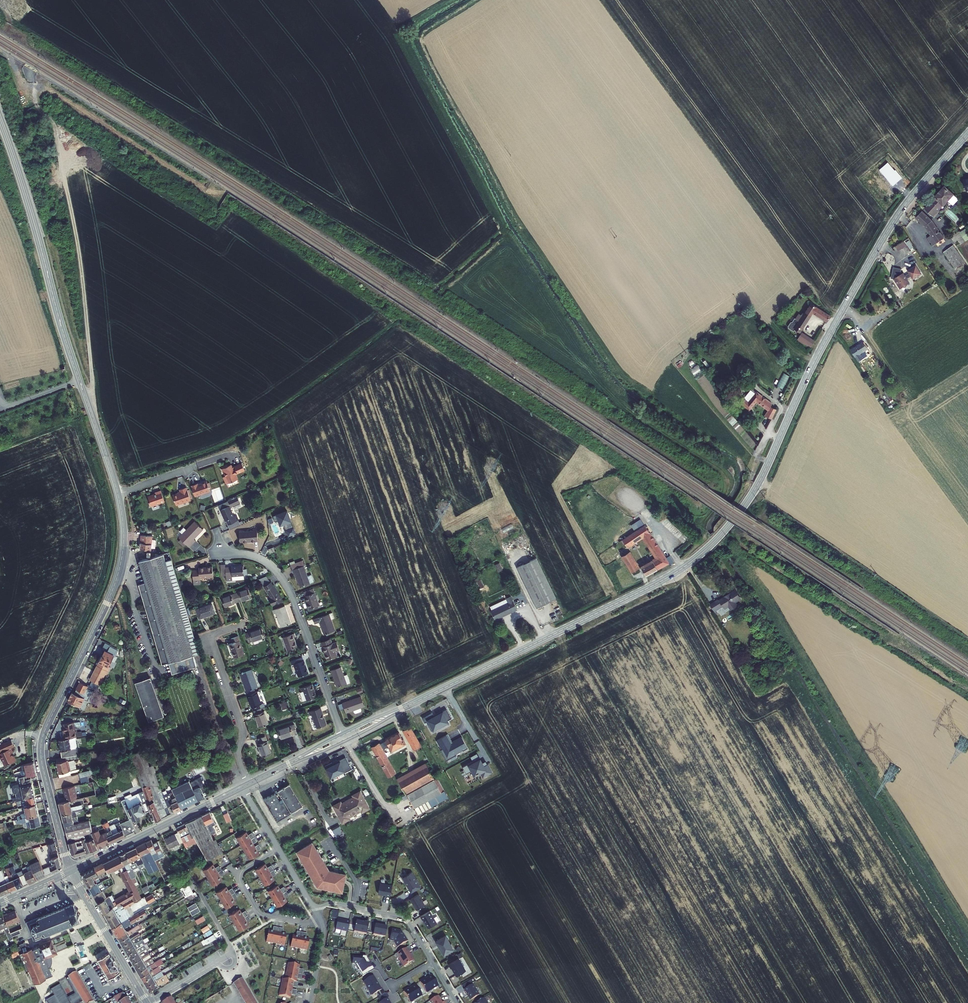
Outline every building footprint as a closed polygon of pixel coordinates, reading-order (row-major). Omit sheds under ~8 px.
[(889,178),(896,171),(888,163),(881,170),(889,178)] [(945,187),(925,209),(933,216),(948,200),(952,205),(958,199),(945,187)] [(925,226),(932,235),(927,238),(933,246),(943,238),(929,219),(922,212),(917,218),(925,226)] [(959,227),(961,230),(967,225),(967,220),(959,227)] [(905,246),(903,242),(895,248),(897,251),(905,246)] [(943,252),(955,269),(965,262),(953,245),(943,252)] [(907,271),(908,273),(904,275),(902,272),(901,273),(900,271),(900,269),(892,267),(889,278),(892,278),(896,284),(897,283),(900,287),(902,286),(904,287),(905,286),(905,284),(908,282),(906,278),(910,275),(912,279),(920,273),(915,266),(907,271)] [(813,313),(826,322),(830,316),(811,304),(805,314),(803,313),(802,316),(799,315),(796,320),(800,322),(795,329),(800,332),(813,313)] [(808,343),(811,345),(814,341),(802,333),(797,341),(806,346),(808,343)] [(863,342),(851,350),(859,362),(870,353),(863,342)] [(698,365),(691,370),(694,374),(700,369),(698,365)] [(783,374),(778,386),(783,388),(788,376),(783,374)] [(887,390),(883,392),(890,402),(893,400),(887,390)] [(752,391),(745,400),(748,403),(756,394),(752,391)] [(766,417),(771,419),(776,409),(771,407),(772,405),(756,393),(756,394),(748,403),(745,400),(743,399),(740,404),(750,411),(757,403),(768,411),(766,417)] [(228,466),(227,465),(222,467),(226,476),(223,477),(226,484),(237,479),(235,474),(245,470),(242,463),(232,468),(231,465),(228,466)] [(198,483),(191,486),(195,497),(210,491),(207,481),(198,484),(198,483)] [(173,495),(176,505),(191,500),(190,499),(187,490),(186,487),(180,490),(181,492),(173,495)] [(157,492),(157,493),(148,497),(151,506),(165,502),(161,491),(157,492)] [(218,505),(220,510),(225,520),(227,520),(229,524),(238,520),(236,515),(234,516),(230,507),(240,502),(237,496),(218,505)] [(641,513),(644,518),(651,514),(648,509),(641,513)] [(643,537),(657,558),(641,568),(646,576),(669,562),(671,567),(674,566),(674,564),(675,563),(671,556),(667,559),(641,519),(637,521),(640,525),(639,527),(639,528),(622,540),(627,547),(643,537)] [(661,524),(684,543),(688,538),(665,519),(661,524)] [(227,520),(225,520),(230,530),(243,524),(242,521),(239,522),(238,520),(229,524),(227,520)] [(189,547),(195,540),(194,539),(203,529),(195,521),(186,530),(184,527),(180,532),(182,534),(179,538),(181,539),(186,544),(189,547)] [(257,529),(253,529),(253,531),(239,532),(240,542),(258,540),(257,529)] [(141,536),(140,549),(151,550),(151,546),(155,547),(156,539),(155,538),(152,538),(152,536),(141,536)] [(618,555),(620,557),(622,556),(632,573),(638,569),(629,552),(624,555),(622,552),(618,555)] [(139,561),(146,583),(138,585),(162,665),(169,662),(172,673),(196,666),(193,655),(199,653),(171,559),(166,561),(163,554),(157,556),(150,558),(139,561)] [(537,559),(517,568),(536,609),(556,600),(537,559)] [(303,561),(292,565),(294,569),(304,566),(305,565),(303,561)] [(243,574),(243,569),(243,566),(225,567),(226,576),(227,576),(227,580),(244,579),(243,574)] [(293,570),(294,573),(296,573),(301,587),(314,582),(312,575),(307,576),(304,566),(294,569),(293,570)] [(200,578),(213,577),(212,567),(199,568),(199,570),(192,571),(193,585),(200,584),(200,578)] [(283,601),(279,595),(271,582),(264,586),(272,598),(269,599),(272,605),(283,601)] [(238,602),(242,601),(251,598),(248,589),(235,594),(238,602)] [(718,600),(711,604),(715,611),(724,605),(725,608),(729,605),(732,609),(737,606),(734,602),(740,598),(735,591),(719,601),(718,600)] [(319,605),(315,592),(305,596),(309,609),(319,605)] [(224,607),(234,604),(234,603),(238,602),(235,594),(221,598),(224,607)] [(517,610),(511,596),(489,606),(495,620),(517,610)] [(199,619),(215,613),(212,604),(196,610),(199,619)] [(273,610),(274,614),(276,613),(281,627),(291,624),(285,606),(273,610)] [(313,619),(314,623),(319,622),(324,635),(335,631),(331,620),(334,619),(332,613),(313,619)] [(249,643),(265,637),(262,628),(246,634),(249,643)] [(295,637),(294,633),(283,637),(287,650),(297,647),(294,638),(295,637)] [(229,644),(234,658),(244,654),(238,636),(231,639),(233,643),(229,644)] [(336,642),(323,647),(327,660),(337,656),(335,651),(339,650),(336,642)] [(102,686),(104,682),(102,680),(105,674),(106,675),(110,667),(109,666),(112,660),(114,662),(117,657),(105,651),(90,680),(92,681),(101,686),(102,686)] [(291,661),(292,665),(294,664),(299,677),(308,673),(304,660),(303,661),(302,657),(291,661)] [(350,683),(347,675),(344,676),(341,667),(331,670),(337,687),(350,683)] [(254,688),(258,687),(256,681),(253,674),(252,675),(250,670),(240,674),(248,695),(255,692),(254,688)] [(144,708),(149,721),(163,716),(150,678),(135,683),(143,705),(142,705),(144,708)] [(92,681),(89,687),(98,691),(101,686),(92,681)] [(80,682),(74,694),(84,699),(87,701),(92,691),(87,688),(87,686),(80,682)] [(303,702),(307,700),(317,697),(312,684),(301,688),(302,692),(300,692),(303,702)] [(265,707),(264,703),(261,704),(257,692),(255,692),(248,695),(254,711),(261,708),(265,707)] [(72,693),(68,701),(74,703),(73,705),(79,708),(84,699),(74,694),(72,693)] [(361,697),(343,703),(346,713),(353,710),(354,713),(356,713),(361,711),(361,710),(360,708),(364,706),(361,697)] [(287,700),(280,703),(282,709),(289,706),(287,700)] [(254,711),(259,727),(268,724),(264,711),(262,712),(261,708),(254,711)] [(309,712),(310,716),(312,715),(317,728),(326,725),(320,708),(309,712)] [(441,711),(442,712),(435,717),(432,712),(422,718),(424,722),(429,720),(430,723),(428,724),(432,730),(442,724),(443,725),(447,723),(446,719),(450,717),(445,708),(441,711)] [(63,732),(64,739),(75,737),(76,737),(75,732),(77,732),(76,727),(80,726),(80,725),(80,722),(79,721),(64,723),(63,725),(64,732),(63,732)] [(294,724),(290,726),(278,730),(281,739),(297,733),(294,724)] [(409,727),(403,730),(415,750),(421,747),(409,727)] [(378,743),(372,747),(389,777),(395,774),(383,752),(385,748),(389,746),(391,751),(405,744),(399,732),(385,739),(386,741),(379,744),(378,743)] [(448,734),(436,741),(446,759),(468,748),(461,736),(452,741),(448,734)] [(258,744),(262,757),(271,754),(265,736),(258,739),(260,744),(258,744)] [(59,740),(62,758),(78,755),(75,737),(64,739),(60,739),(59,740)] [(1,761),(2,761),(4,766),(15,762),(12,754),(12,753),(10,749),(14,747),(11,740),(0,745),(0,759),(1,761)] [(470,758),(472,761),(462,767),(466,774),(472,770),(475,775),(481,772),(483,776),(491,772),(486,764),(485,764),(483,762),(482,762),(477,754),(470,758)] [(56,763),(59,777),(72,774),(71,773),(80,771),(79,768),(76,769),(74,760),(79,759),(78,755),(62,758),(56,759),(57,762),(56,763)] [(326,767),(331,778),(344,772),(344,773),(351,770),(345,757),(340,760),(340,761),(326,767)] [(35,769),(34,762),(31,763),(25,764),(17,767),(18,771),(30,769),(31,770),(35,769)] [(406,794),(407,794),(434,779),(429,771),(425,764),(398,779),(406,794)] [(139,777),(142,787),(149,785),(159,785),(155,772),(139,777)] [(80,777),(82,784),(89,783),(88,775),(80,777)] [(27,780),(26,776),(19,778),(20,783),(13,785),(11,787),(12,792),(15,793),(16,793),(16,797),(12,798),(13,801),(16,800),(16,802),(21,800),(24,800),(24,798),(35,796),(30,779),(27,780)] [(434,780),(434,779),(407,794),(414,808),(415,807),(428,800),(441,793),(444,791),(437,778),(434,780)] [(172,789),(174,791),(175,795),(182,809),(205,797),(204,796),(209,793),(202,779),(190,784),(188,781),(174,788),(172,789)] [(289,784),(278,791),(279,792),(276,794),(275,793),(269,797),(268,796),(264,799),(277,821),(302,806),(289,784)] [(155,820),(155,821),(171,814),(168,807),(164,796),(159,785),(149,785),(142,787),(144,791),(147,801),(146,801),(149,810),(150,813),(152,812),(154,816),(155,820)] [(64,796),(66,801),(75,799),(77,799),(74,786),(63,789),(65,796),(64,796)] [(139,816),(139,815),(149,810),(146,801),(147,801),(144,791),(126,799),(121,800),(130,819),(133,818),(134,819),(139,816)] [(172,805),(175,812),(182,809),(175,795),(174,791),(164,796),(168,807),(172,805)] [(342,823),(350,819),(349,817),(361,811),(362,812),(369,808),(360,791),(352,795),(353,797),(341,803),(340,802),(333,806),(342,823)] [(428,800),(415,807),(418,814),(445,799),(441,793),(428,800)] [(25,807),(36,804),(35,796),(24,798),(24,800),(21,800),(22,804),(11,807),(12,809),(25,807)] [(83,800),(75,802),(75,799),(66,801),(59,803),(60,809),(82,804),(87,803),(86,799),(83,800)] [(39,815),(36,804),(25,807),(26,813),(21,815),(22,816),(17,817),(18,820),(39,815)] [(82,804),(60,809),(62,815),(72,812),(71,810),(82,807),(82,804)] [(62,815),(64,826),(74,824),(73,821),(78,820),(76,813),(80,813),(80,811),(72,812),(62,815)] [(210,812),(202,815),(206,824),(210,823),(212,826),(215,824),(210,812)] [(17,823),(26,821),(28,828),(41,824),(39,815),(18,820),(16,820),(17,823)] [(219,846),(215,839),(213,840),(206,824),(202,815),(185,823),(192,838),(194,837),(196,840),(207,860),(223,853),(221,849),(219,846)] [(110,843),(135,831),(130,819),(120,824),(120,822),(109,826),(108,822),(107,822),(106,822),(102,824),(104,828),(104,829),(106,833),(110,843)] [(88,835),(92,833),(89,820),(74,824),(64,826),(68,842),(85,838),(84,836),(88,835)] [(185,823),(176,828),(178,832),(183,842),(185,845),(196,840),(194,837),(192,838),(185,823)] [(339,824),(331,829),(336,837),(342,834),(339,824)] [(87,842),(90,851),(98,848),(110,843),(106,833),(100,835),(98,831),(92,833),(88,835),(90,840),(87,842)] [(249,836),(246,831),(235,838),(249,860),(259,854),(256,850),(260,847),(258,844),(255,846),(253,842),(256,840),(253,835),(249,836)] [(173,847),(175,850),(179,848),(178,844),(183,842),(178,832),(165,839),(169,848),(173,847)] [(68,842),(72,854),(75,856),(90,851),(87,842),(85,838),(68,842)] [(153,843),(151,840),(146,842),(155,861),(164,856),(162,852),(163,852),(158,841),(153,843)] [(54,842),(48,844),(50,850),(56,849),(54,842)] [(149,874),(159,869),(155,861),(146,842),(136,847),(144,863),(145,866),(149,874)] [(329,871),(312,843),(297,852),(318,887),(342,892),(346,875),(329,871)] [(133,864),(137,862),(138,865),(144,863),(136,847),(127,852),(133,864)] [(53,862),(42,867),(46,875),(60,869),(61,866),(57,852),(51,854),(53,862)] [(132,879),(136,877),(137,877),(133,870),(139,867),(138,865),(137,862),(133,864),(127,852),(120,855),(132,879)] [(108,861),(113,871),(119,868),(131,892),(115,900),(116,901),(118,905),(118,906),(119,905),(123,903),(131,899),(134,903),(141,899),(135,886),(134,883),(138,881),(136,877),(132,879),(120,855),(108,861)] [(25,873),(25,874),(29,883),(46,875),(42,867),(39,861),(30,865),(26,867),(26,866),(23,867),(25,872),(25,873)] [(113,871),(108,861),(103,863),(107,869),(109,873),(113,871)] [(97,883),(100,882),(98,878),(97,874),(107,869),(103,863),(83,873),(83,876),(89,887),(96,882),(97,883)] [(219,866),(215,868),(213,865),(204,870),(212,885),(223,879),(220,876),(224,874),(219,866)] [(18,888),(29,883),(25,874),(17,877),(16,876),(13,866),(9,868),(13,879),(18,888)] [(272,866),(267,869),(265,866),(256,871),(264,886),(275,880),(272,877),(276,875),(272,866)] [(11,891),(6,882),(4,877),(2,870),(1,870),(0,868),(0,896),(11,891)] [(6,882),(11,891),(18,888),(13,879),(9,868),(6,869),(8,875),(4,877),(6,882)] [(107,869),(97,874),(98,878),(107,874),(109,878),(111,877),(109,873),(107,869)] [(412,872),(407,875),(406,874),(401,877),(403,882),(405,881),(411,892),(420,887),(412,872)] [(96,882),(89,887),(93,895),(102,890),(108,887),(106,885),(104,886),(101,881),(100,882),(97,883),(96,882)] [(140,886),(143,894),(150,890),(146,883),(140,886)] [(390,897),(392,886),(380,883),(378,893),(386,894),(386,896),(390,897)] [(232,888),(227,890),(226,887),(217,893),(225,907),(236,901),(233,898),(237,896),(232,888)] [(284,887),(279,890),(277,887),(268,892),(276,906),(287,900),(284,898),(288,895),(284,887)] [(113,903),(108,895),(106,897),(102,890),(93,895),(103,913),(113,907),(115,906),(113,903)] [(197,895),(195,892),(186,897),(188,900),(197,895)] [(112,928),(121,922),(119,918),(129,912),(127,907),(129,906),(133,912),(156,899),(153,894),(145,898),(145,897),(141,899),(134,903),(131,899),(123,903),(125,907),(121,909),(120,907),(114,911),(113,907),(103,913),(112,928)] [(424,905),(418,894),(409,899),(416,910),(424,905)] [(50,935),(51,934),(55,932),(55,933),(56,933),(56,932),(60,930),(60,931),(61,931),(61,930),(65,928),(65,929),(66,929),(65,928),(70,926),(70,927),(71,927),(70,926),(75,924),(75,925),(76,924),(80,922),(80,923),(81,922),(81,921),(79,917),(79,916),(81,915),(78,910),(79,910),(78,909),(76,910),(76,909),(74,904),(75,904),(73,903),(73,904),(68,906),(68,905),(67,906),(68,906),(63,908),(62,908),(58,910),(57,910),(58,910),(53,912),(53,911),(52,912),(53,912),(49,914),(48,913),(48,914),(44,916),(43,915),(43,916),(39,918),(38,917),(26,922),(34,941),(46,936),(50,934),(50,935)] [(201,911),(196,903),(189,907),(194,915),(201,911)] [(121,922),(112,928),(118,937),(127,931),(125,928),(147,915),(144,909),(132,916),(121,922)] [(245,911),(241,913),(239,910),(230,916),(238,930),(249,924),(246,921),(250,919),(245,911)] [(3,915),(7,926),(19,920),(15,911),(7,914),(7,913),(3,915)] [(437,923),(430,911),(420,917),(422,920),(423,920),(428,928),(437,923)] [(121,922),(132,916),(129,912),(119,918),(121,922)] [(0,916),(0,933),(5,931),(9,940),(13,939),(12,937),(10,933),(7,926),(3,915),(0,916)] [(205,921),(203,916),(195,920),(198,925),(205,921)] [(348,932),(350,921),(338,919),(336,930),(348,932)] [(366,934),(368,923),(364,922),(364,924),(356,923),(354,931),(366,934)] [(140,924),(134,928),(136,932),(137,931),(143,928),(140,924)] [(387,928),(374,926),(372,935),(385,938),(387,928)] [(273,927),(273,932),(268,931),(266,943),(284,946),(286,935),(281,934),(282,929),(273,927)] [(136,932),(134,928),(127,931),(118,937),(120,941),(136,932)] [(401,931),(391,929),(390,941),(394,942),(397,948),(407,941),(401,931)] [(136,932),(120,941),(122,945),(139,936),(140,935),(137,931),(136,932)] [(297,932),(296,937),(292,936),(290,948),(308,951),(309,939),(305,939),(306,934),(297,932)] [(139,936),(122,945),(125,950),(141,940),(142,939),(140,935),(139,936)] [(452,944),(450,943),(446,936),(436,941),(443,955),(455,948),(452,944)] [(142,939),(141,940),(125,950),(127,954),(144,944),(145,944),(142,939)] [(51,955),(57,953),(51,940),(36,947),(49,978),(53,976),(49,968),(50,968),(51,966),(52,964),(52,962),(52,960),(52,958),(52,957),(51,955)] [(49,978),(36,947),(32,948),(32,947),(28,946),(27,946),(25,941),(24,942),(24,943),(19,945),(20,946),(17,948),(20,954),(28,973),(30,973),(35,984),(46,980),(46,979),(49,978)] [(130,958),(146,949),(144,944),(127,954),(130,958)] [(412,961),(408,953),(412,951),(410,946),(394,954),(396,958),(398,958),(403,966),(412,961)] [(20,954),(17,948),(10,951),(12,957),(20,954)] [(133,963),(149,953),(146,949),(130,958),(133,963)] [(100,963),(109,979),(120,972),(109,953),(97,960),(100,963)] [(149,953),(133,963),(135,967),(152,958),(149,953)] [(352,964),(355,964),(362,976),(373,969),(365,958),(352,957),(352,964)] [(138,972),(154,963),(152,958),(135,967),(138,972)] [(466,970),(459,958),(448,964),(451,968),(452,967),(457,975),(466,970)] [(141,977),(157,967),(154,963),(138,972),(141,977)] [(279,997),(290,999),(291,995),(295,995),(296,992),(291,991),(292,987),(297,988),(297,983),(296,983),(297,980),(302,981),(304,970),(299,969),(300,965),(288,963),(285,979),(282,979),(279,997)] [(143,981),(160,972),(157,967),(141,977),(143,981)] [(146,986),(164,975),(161,971),(160,972),(143,981),(146,986)] [(76,973),(68,978),(83,1002),(94,1002),(76,973)] [(164,975),(146,986),(149,991),(168,979),(166,974),(164,975)] [(438,985),(432,976),(426,980),(425,979),(420,982),(426,992),(438,985)] [(373,977),(364,982),(371,995),(376,992),(382,1002),(380,1002),(390,1002),(387,998),(390,997),(387,992),(385,993),(383,989),(381,990),(373,977)] [(242,978),(236,982),(232,984),(244,1002),(256,1002),(242,978)] [(60,985),(50,990),(54,996),(45,1001),(46,1002),(70,1002),(60,985)] [(479,995),(472,985),(464,990),(470,1000),(479,995)] [(421,995),(416,986),(409,989),(408,988),(403,991),(409,1001),(421,995)] [(127,999),(126,999),(123,993),(110,1000),(112,1002),(130,1002),(127,999)]
